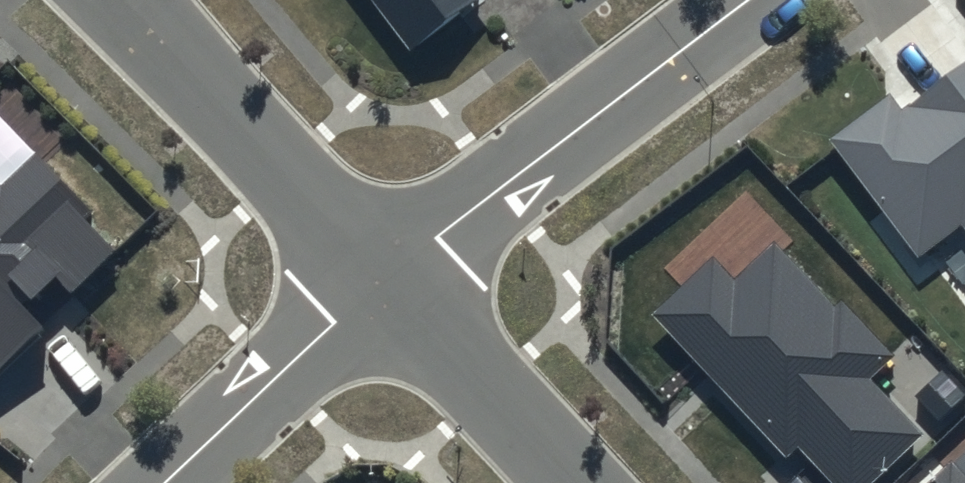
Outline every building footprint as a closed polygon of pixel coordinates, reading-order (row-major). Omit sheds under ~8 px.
[(409,41),(463,0),(378,0),(409,41)] [(900,101),(886,83),(828,126),(918,248),(962,216),(964,220),(964,53),(900,101)] [(53,322),(22,290),(55,259),(73,278),(115,239),(86,209),(95,200),(32,134),(0,164),(0,372),(53,322)] [(650,304),(785,443),(796,432),(846,482),(857,482),(917,425),(866,372),(893,346),(839,290),(835,297),(771,232),(733,269),(710,245),(650,304)] [(949,453),(916,482),(964,482),(964,470),(949,453)]
